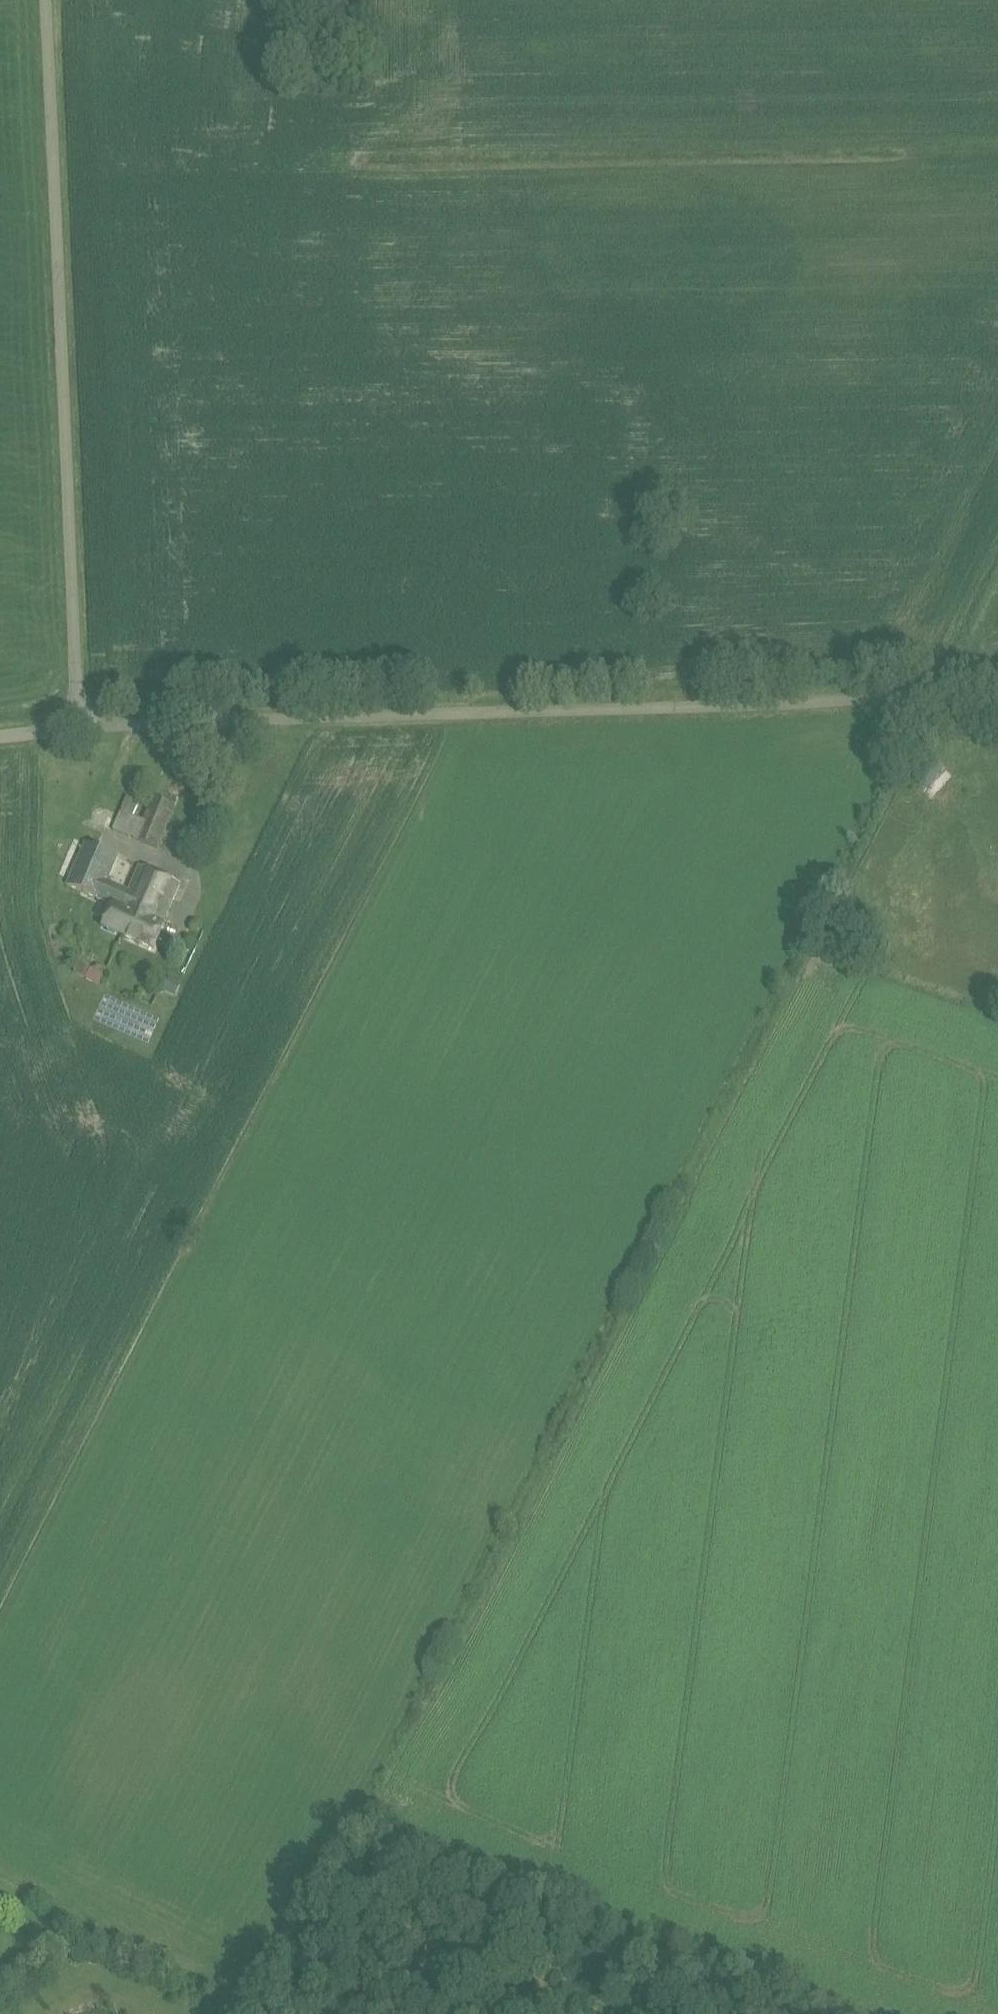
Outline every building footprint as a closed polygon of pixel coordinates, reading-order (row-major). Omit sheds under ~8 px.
[(907,778),(926,792),(946,768),(927,754),(907,778)] [(113,830),(159,849),(177,807),(152,797),(143,821),(134,817),(140,802),(127,796),(113,830)] [(105,925),(153,947),(164,924),(161,923),(179,885),(140,867),(129,891),(106,881),(117,856),(87,843),(68,884),(114,905),(105,925)] [(76,973),(86,978),(90,968),(80,964),(76,973)] [(175,995),(180,982),(169,978),(164,991),(175,995)]
